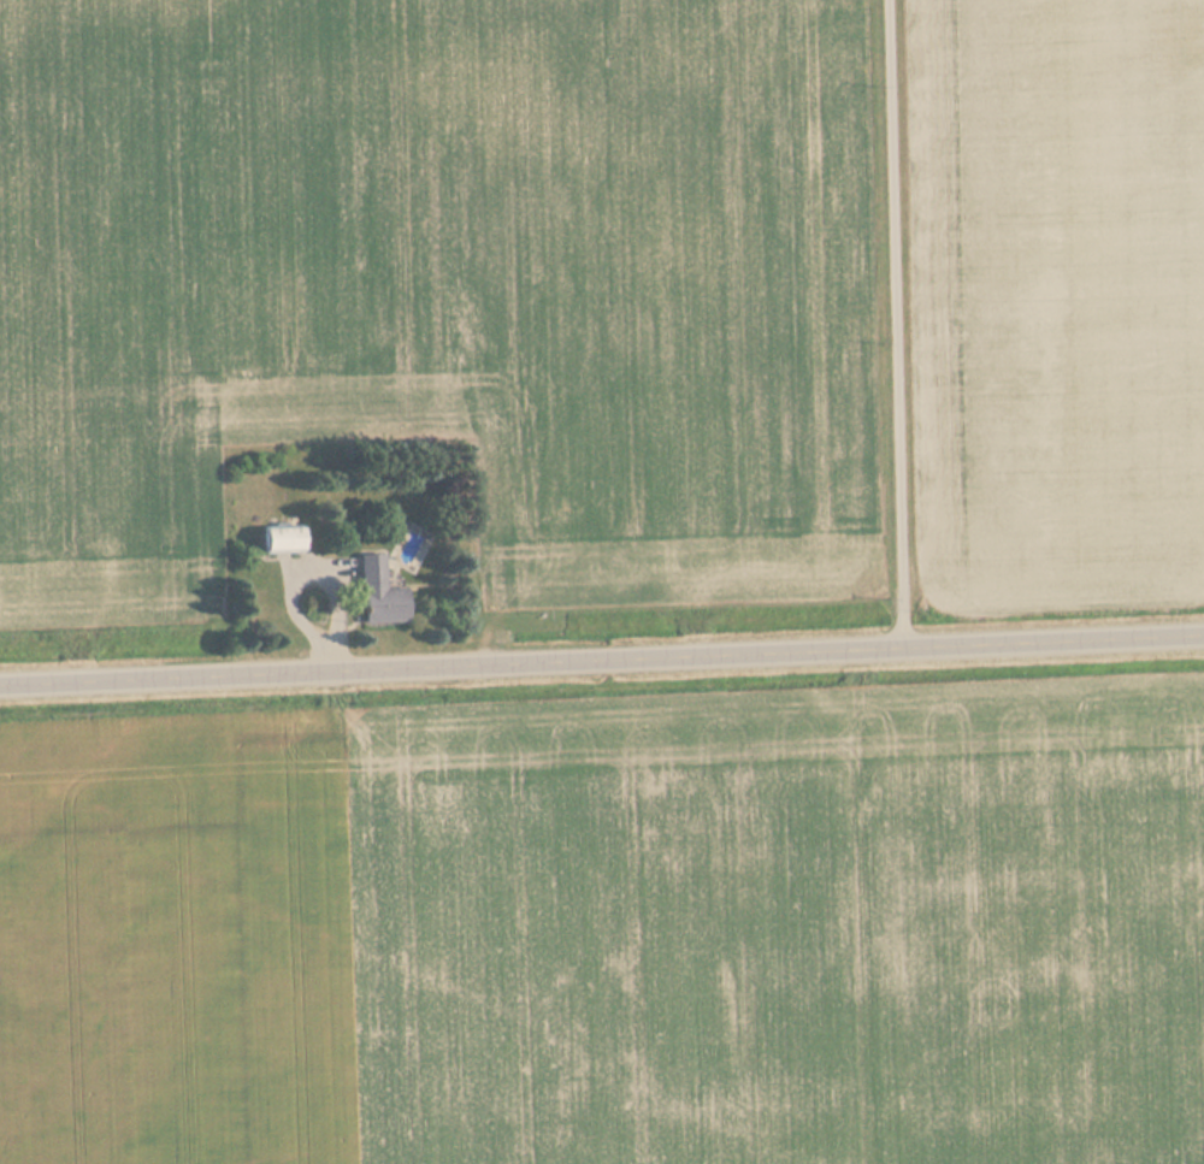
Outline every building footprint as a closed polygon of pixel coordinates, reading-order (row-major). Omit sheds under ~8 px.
[(302,527),(264,527),(264,554),(302,554),(302,527)] [(384,554),(363,555),(364,623),(408,622),(407,589),(385,589),(384,554)]
